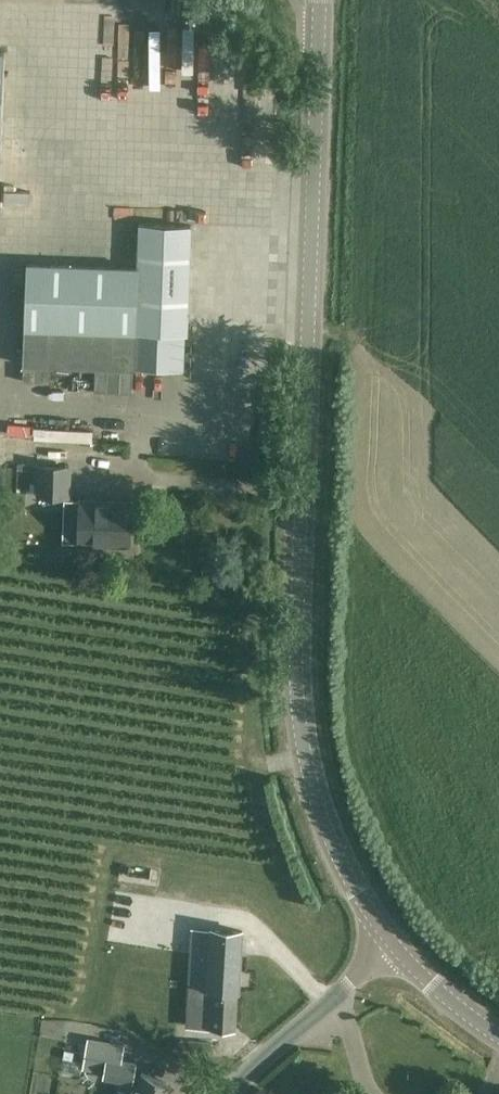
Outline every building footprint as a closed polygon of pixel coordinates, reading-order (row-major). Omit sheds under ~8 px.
[(148,33),(169,33),(169,24),(192,23),(192,10),(159,11),(159,23),(148,23),(148,33)] [(174,76),(175,44),(136,42),(135,75),(174,76)] [(103,186),(93,186),(93,198),(121,197),(121,171),(102,171),(103,186)] [(187,332),(190,225),(139,223),(137,266),(29,262),(25,361),(182,367),(183,332),(187,332)] [(107,392),(132,393),(133,370),(108,369),(107,392)] [(7,452),(34,453),(35,439),(7,438),(7,452)] [(70,440),(39,439),(38,454),(69,455),(70,440)] [(69,496),(70,468),(40,468),(39,496),(69,496)] [(81,544),(130,545),(131,502),(82,501),(81,544)] [(197,928),(196,954),(209,955),(207,990),(198,989),(196,1027),(235,1029),(237,992),(239,992),(239,991),(242,931),(197,928)] [(147,1020),(146,1033),(165,1035),(166,1022),(147,1020)] [(104,1080),(132,1084),(135,1065),(107,1061),(104,1080)] [(133,1093),(171,1093),(174,1086),(141,1073),(133,1093)]
